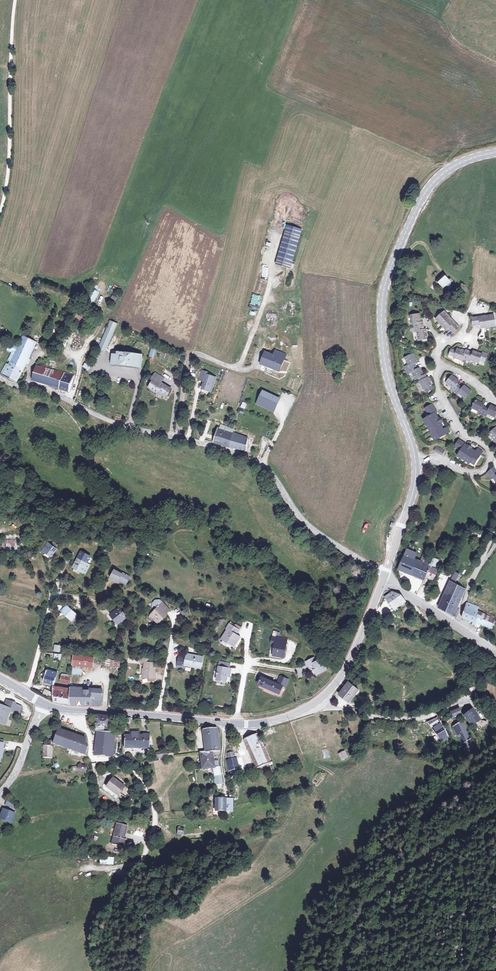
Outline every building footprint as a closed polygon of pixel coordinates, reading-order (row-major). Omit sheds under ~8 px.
[(302,230),(287,226),(276,264),(290,268),(302,230)] [(450,278),(448,279),(444,275),(436,282),(442,289),(444,287),(445,289),(453,282),(450,278)] [(259,307),(261,296),(253,294),(250,305),(259,307)] [(460,328),(445,312),(436,319),(446,330),(449,328),(454,333),(460,328)] [(426,330),(424,330),(423,322),(421,323),(419,314),(411,316),(413,325),(414,324),(416,332),(417,332),(419,341),(428,339),(426,330)] [(482,328),(495,326),(494,315),(472,318),(474,326),(481,325),(482,328)] [(111,321),(99,348),(105,351),(117,324),(111,321)] [(6,363),(1,374),(16,383),(36,342),(24,336),(20,344),(18,343),(17,345),(11,342),(7,350),(12,353),(8,361),(11,362),(10,365),(6,363)] [(473,353),(462,349),(462,351),(458,349),(457,352),(452,350),(450,355),(455,357),(463,361),(463,359),(470,361),(471,360),(479,362),(480,360),(485,362),(488,354),(483,352),(482,354),(474,351),(473,353)] [(116,366),(118,365),(135,367),(137,369),(140,369),(141,368),(143,355),(130,354),(130,353),(130,352),(127,352),(126,352),(126,353),(113,352),(113,355),(111,364),(113,366),(116,366)] [(284,360),(266,352),(262,362),(274,367),(273,369),(279,371),(284,360)] [(425,375),(423,376),(420,368),(417,370),(414,364),(417,362),(413,354),(406,358),(409,365),(406,367),(409,374),(412,372),(416,380),(417,379),(419,382),(421,382),(424,389),(425,389),(427,392),(432,390),(431,386),(432,386),(428,378),(427,378),(425,375)] [(58,372),(36,365),(33,380),(59,388),(69,392),(74,376),(58,370),(58,372)] [(208,373),(202,371),(200,378),(205,380),(202,389),(211,392),(216,378),(207,375),(208,373)] [(162,385),(160,384),(164,378),(156,374),(152,380),(155,381),(154,383),(152,382),(149,388),(158,393),(160,391),(164,393),(168,395),(171,389),(163,384),(162,385)] [(466,398),(471,391),(464,386),(463,388),(457,383),(459,381),(452,376),(447,383),(453,388),(452,389),(458,394),(459,393),(466,398)] [(277,405),(279,399),(263,392),(260,399),(263,402),(262,406),(271,410),(274,404),(277,405)] [(429,396),(430,402),(438,399),(436,393),(429,396)] [(453,396),(448,399),(458,416),(463,412),(453,396)] [(489,410),(483,406),(484,404),(476,400),(473,408),(478,411),(477,412),(486,417),(488,413),(495,417),(495,416),(495,408),(491,406),(489,410)] [(441,427),(443,426),(436,414),(437,413),(432,405),(425,409),(430,417),(425,419),(432,431),(432,432),(436,440),(450,432),(448,428),(443,431),(441,427)] [(234,429),(221,425),(220,428),(233,433),(234,429)] [(230,447),(233,433),(220,428),(218,427),(214,443),(230,447)] [(248,438),(233,433),(230,447),(246,451),(248,438)] [(455,447),(461,451),(459,455),(470,462),(471,461),(475,464),(483,452),(479,449),(476,454),(472,451),(473,450),(465,445),(466,444),(459,440),(455,447)] [(494,467),(488,473),(492,479),(494,478),(495,481),(495,471),(494,467)] [(3,539),(3,550),(17,550),(17,539),(3,539)] [(58,546),(53,542),(45,553),(50,557),(58,546)] [(420,562),(417,560),(417,559),(416,559),(416,560),(415,559),(417,553),(407,549),(398,569),(417,578),(424,563),(420,562)] [(431,566),(430,565),(426,564),(431,553),(425,550),(420,562),(424,563),(417,578),(424,581),(425,578),(426,576),(431,566)] [(434,580),(438,571),(435,569),(439,560),(434,558),(431,565),(430,564),(430,565),(431,566),(426,576),(434,580)] [(84,563),(78,560),(74,568),(80,572),(84,563)] [(359,569),(357,568),(353,574),(359,579),(361,577),(362,577),(363,576),(357,572),(359,569)] [(111,575),(118,580),(120,578),(127,582),(131,576),(123,572),(122,573),(115,569),(111,575)] [(451,581),(439,608),(456,617),(459,610),(457,609),(466,589),(457,585),(462,576),(455,572),(451,581)] [(393,592),(387,597),(395,609),(405,602),(401,595),(399,596),(398,594),(393,592)] [(155,619),(154,620),(158,623),(166,615),(165,613),(165,612),(166,613),(170,610),(160,600),(156,600),(153,603),(153,607),(156,610),(151,615),(155,619)] [(495,621),(495,619),(477,610),(479,607),(467,602),(462,617),(473,622),(472,624),(475,625),(476,623),(493,629),(494,626),(495,621)] [(68,607),(64,611),(70,618),(74,613),(68,607)] [(125,619),(119,610),(112,616),(118,624),(125,619)] [(70,618),(64,611),(62,613),(70,620),(76,615),(74,613),(70,618)] [(237,630),(230,625),(227,630),(228,631),(222,639),(234,647),(240,638),(234,634),(237,630)] [(281,639),(277,638),(276,645),(273,657),(284,659),(287,643),(280,642),(281,639)] [(203,656),(187,653),(186,658),(180,657),(179,662),(178,666),(185,668),(185,665),(200,668),(203,656)] [(93,668),(94,657),(74,655),(73,665),(93,668)] [(147,675),(147,679),(155,679),(155,675),(155,663),(149,663),(149,659),(140,659),(140,663),(144,663),(144,670),(144,675),(147,675)] [(317,663),(314,659),(306,663),(309,669),(312,667),(317,677),(326,672),(321,661),(317,663)] [(230,665),(220,663),(219,668),(216,681),(226,683),(228,673),(229,674),(229,670),(230,665)] [(54,685),(57,673),(46,669),(43,682),(54,685)] [(288,681),(281,678),(277,686),(262,679),(258,686),(279,695),(282,688),(282,687),(285,688),(288,681)] [(349,681),(339,694),(350,703),(360,690),(349,681)] [(70,704),(71,706),(92,706),(92,691),(101,692),(101,685),(83,683),(82,688),(70,687),(70,689),(70,704)] [(53,687),(53,701),(62,703),(70,704),(70,689),(53,687)] [(0,706),(0,723),(5,724),(9,711),(19,715),(22,707),(16,705),(16,704),(7,701),(5,708),(0,706)] [(459,703),(449,708),(451,713),(452,713),(454,715),(458,713),(457,710),(460,710),(460,706),(459,703)] [(472,707),(464,711),(465,713),(470,721),(478,717),(472,707)] [(95,731),(97,731),(113,731),(113,729),(111,729),(112,727),(110,727),(111,716),(96,715),(95,726),(96,727),(95,731)] [(442,723),(438,717),(429,722),(441,741),(450,737),(442,723)] [(464,750),(472,747),(473,741),(470,734),(463,718),(451,723),(455,733),(457,732),(461,739),(464,738),(467,744),(463,746),(464,750)] [(202,762),(214,761),(214,756),(220,755),(217,727),(209,728),(209,725),(203,724),(203,729),(202,729),(206,752),(200,752),(202,762)] [(85,755),(86,754),(88,747),(87,747),(87,743),(85,742),(86,738),(59,729),(53,744),(85,755)] [(124,735),(124,748),(150,747),(150,735),(139,735),(139,730),(131,730),(131,731),(129,731),(129,735),(124,735)] [(113,731),(97,731),(95,754),(113,755),(114,731),(113,731)] [(269,765),(272,763),(271,762),(270,762),(257,734),(244,740),(257,769),(268,763),(269,765)] [(47,745),(43,745),(43,758),(52,758),(52,745),(51,745),(51,740),(47,740),(47,745)] [(345,750),(338,753),(341,761),(348,758),(345,750)] [(231,760),(226,760),(230,776),(238,774),(239,769),(236,759),(231,760)] [(214,762),(214,761),(202,762),(202,769),(214,768),(215,775),(214,775),(215,784),(222,784),(221,775),(220,775),(220,767),(219,768),(218,762),(214,762)] [(131,793),(113,779),(106,788),(112,792),(113,791),(119,795),(119,796),(124,801),(131,793)] [(233,806),(233,800),(216,799),(215,811),(231,812),(233,806)] [(6,800),(4,805),(15,809),(17,804),(6,800)] [(15,815),(4,810),(1,817),(12,822),(15,815)] [(113,835),(111,842),(125,846),(128,839),(125,838),(128,827),(116,824),(115,828),(116,829),(114,835),(113,835)] [(100,857),(99,864),(113,865),(114,858),(100,857)]
